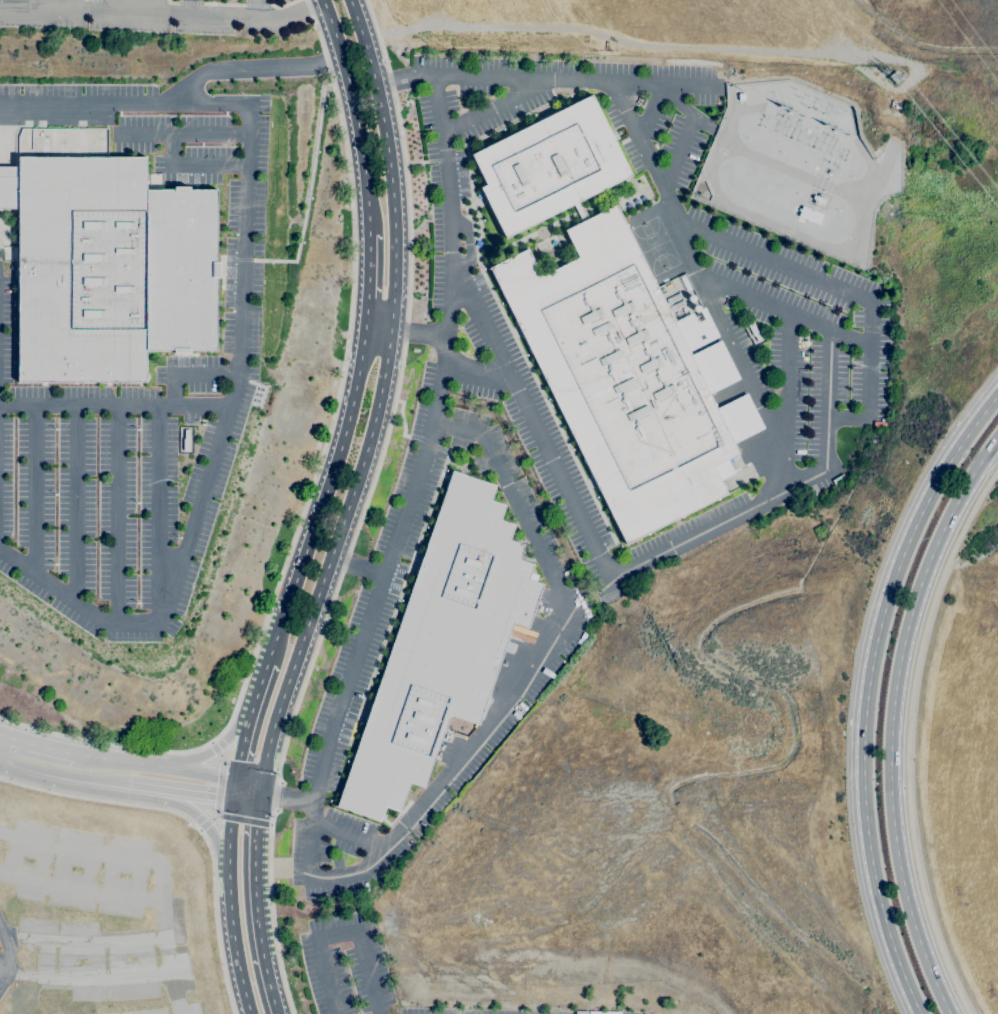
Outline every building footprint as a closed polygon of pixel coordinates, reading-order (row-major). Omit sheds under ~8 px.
[(573,205),(505,239),(479,188),(485,185),(470,155),(591,95),(631,176),(579,201),(573,205)] [(897,123),(884,119),(886,113),(899,116),(897,123)] [(86,144),(77,145),(77,131),(86,130),(86,144)] [(49,137),(48,151),(41,151),(41,137),(49,137)] [(18,209),(0,209),(0,167),(18,167),(18,157),(146,157),(146,190),(174,190),(174,187),(189,187),(189,190),(216,190),(216,262),(219,262),(219,277),(216,277),(216,351),(189,351),(189,353),(173,353),(173,351),(145,350),(145,382),(18,382),(18,209)] [(582,222),(573,205),(579,201),(588,218),(582,222)] [(588,218),(615,205),(621,218),(673,322),(692,313),(697,323),(704,319),(699,310),(704,307),(718,337),(688,352),(690,356),(720,340),(739,379),(709,394),(716,409),(747,393),(764,428),(733,443),(738,454),(727,459),(734,473),(719,481),(726,494),(626,544),(531,353),(530,353),(514,321),(515,321),(488,268),(527,249),(540,276),(578,258),(572,246),(571,246),(569,244),(570,243),(564,230),(582,222),(588,218)] [(818,225),(798,216),(800,211),(798,211),(799,209),(801,209),(802,206),(823,214),(818,225)] [(757,342),(754,336),(753,336),(747,325),(753,323),(761,340),(757,342)] [(380,821),(336,806),(452,471),(495,486),(490,500),(504,505),(499,520),(514,525),(509,540),(524,545),(519,559),(533,564),(528,579),(542,584),(527,628),(513,623),(478,724),(449,714),(424,787),(409,782),(399,812),(385,807),(380,821)]
